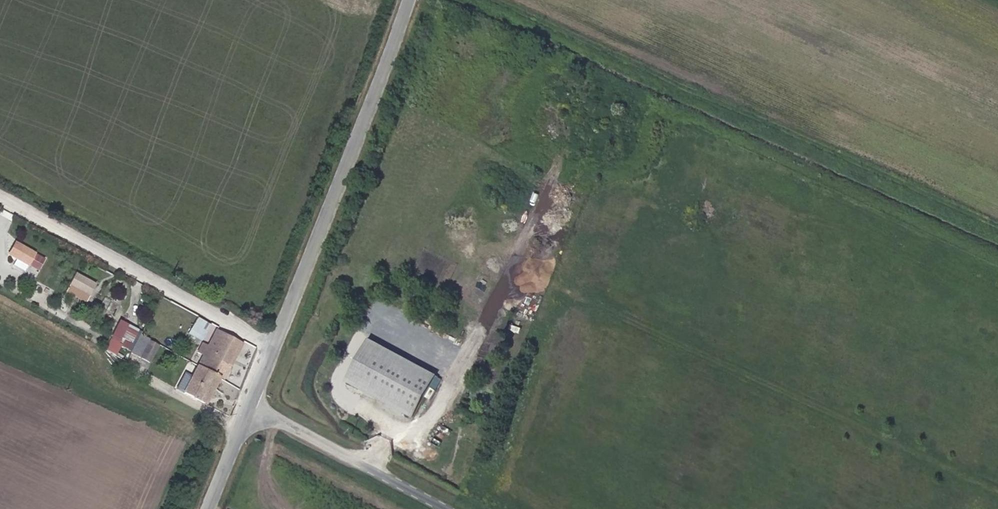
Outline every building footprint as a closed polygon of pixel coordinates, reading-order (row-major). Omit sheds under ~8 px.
[(23,247),(15,243),(9,254),(18,259),(23,247)] [(29,268),(39,272),(44,258),(34,254),(29,268)] [(85,303),(94,283),(73,273),(63,293),(85,303)] [(197,318),(189,332),(202,339),(210,325),(197,318)] [(118,347),(127,351),(136,329),(116,320),(103,351),(115,356),(118,347)] [(203,354),(197,365),(220,377),(238,342),(216,330),(206,348),(200,345),(196,351),(203,354)] [(159,344),(141,334),(132,352),(150,362),(159,344)] [(371,338),(349,378),(415,415),(437,374),(371,338)] [(220,377),(225,380),(243,345),(238,342),(220,377)] [(476,352),(470,365),(474,367),(480,355),(476,352)] [(220,377),(197,365),(183,391),(206,403),(220,377)]
